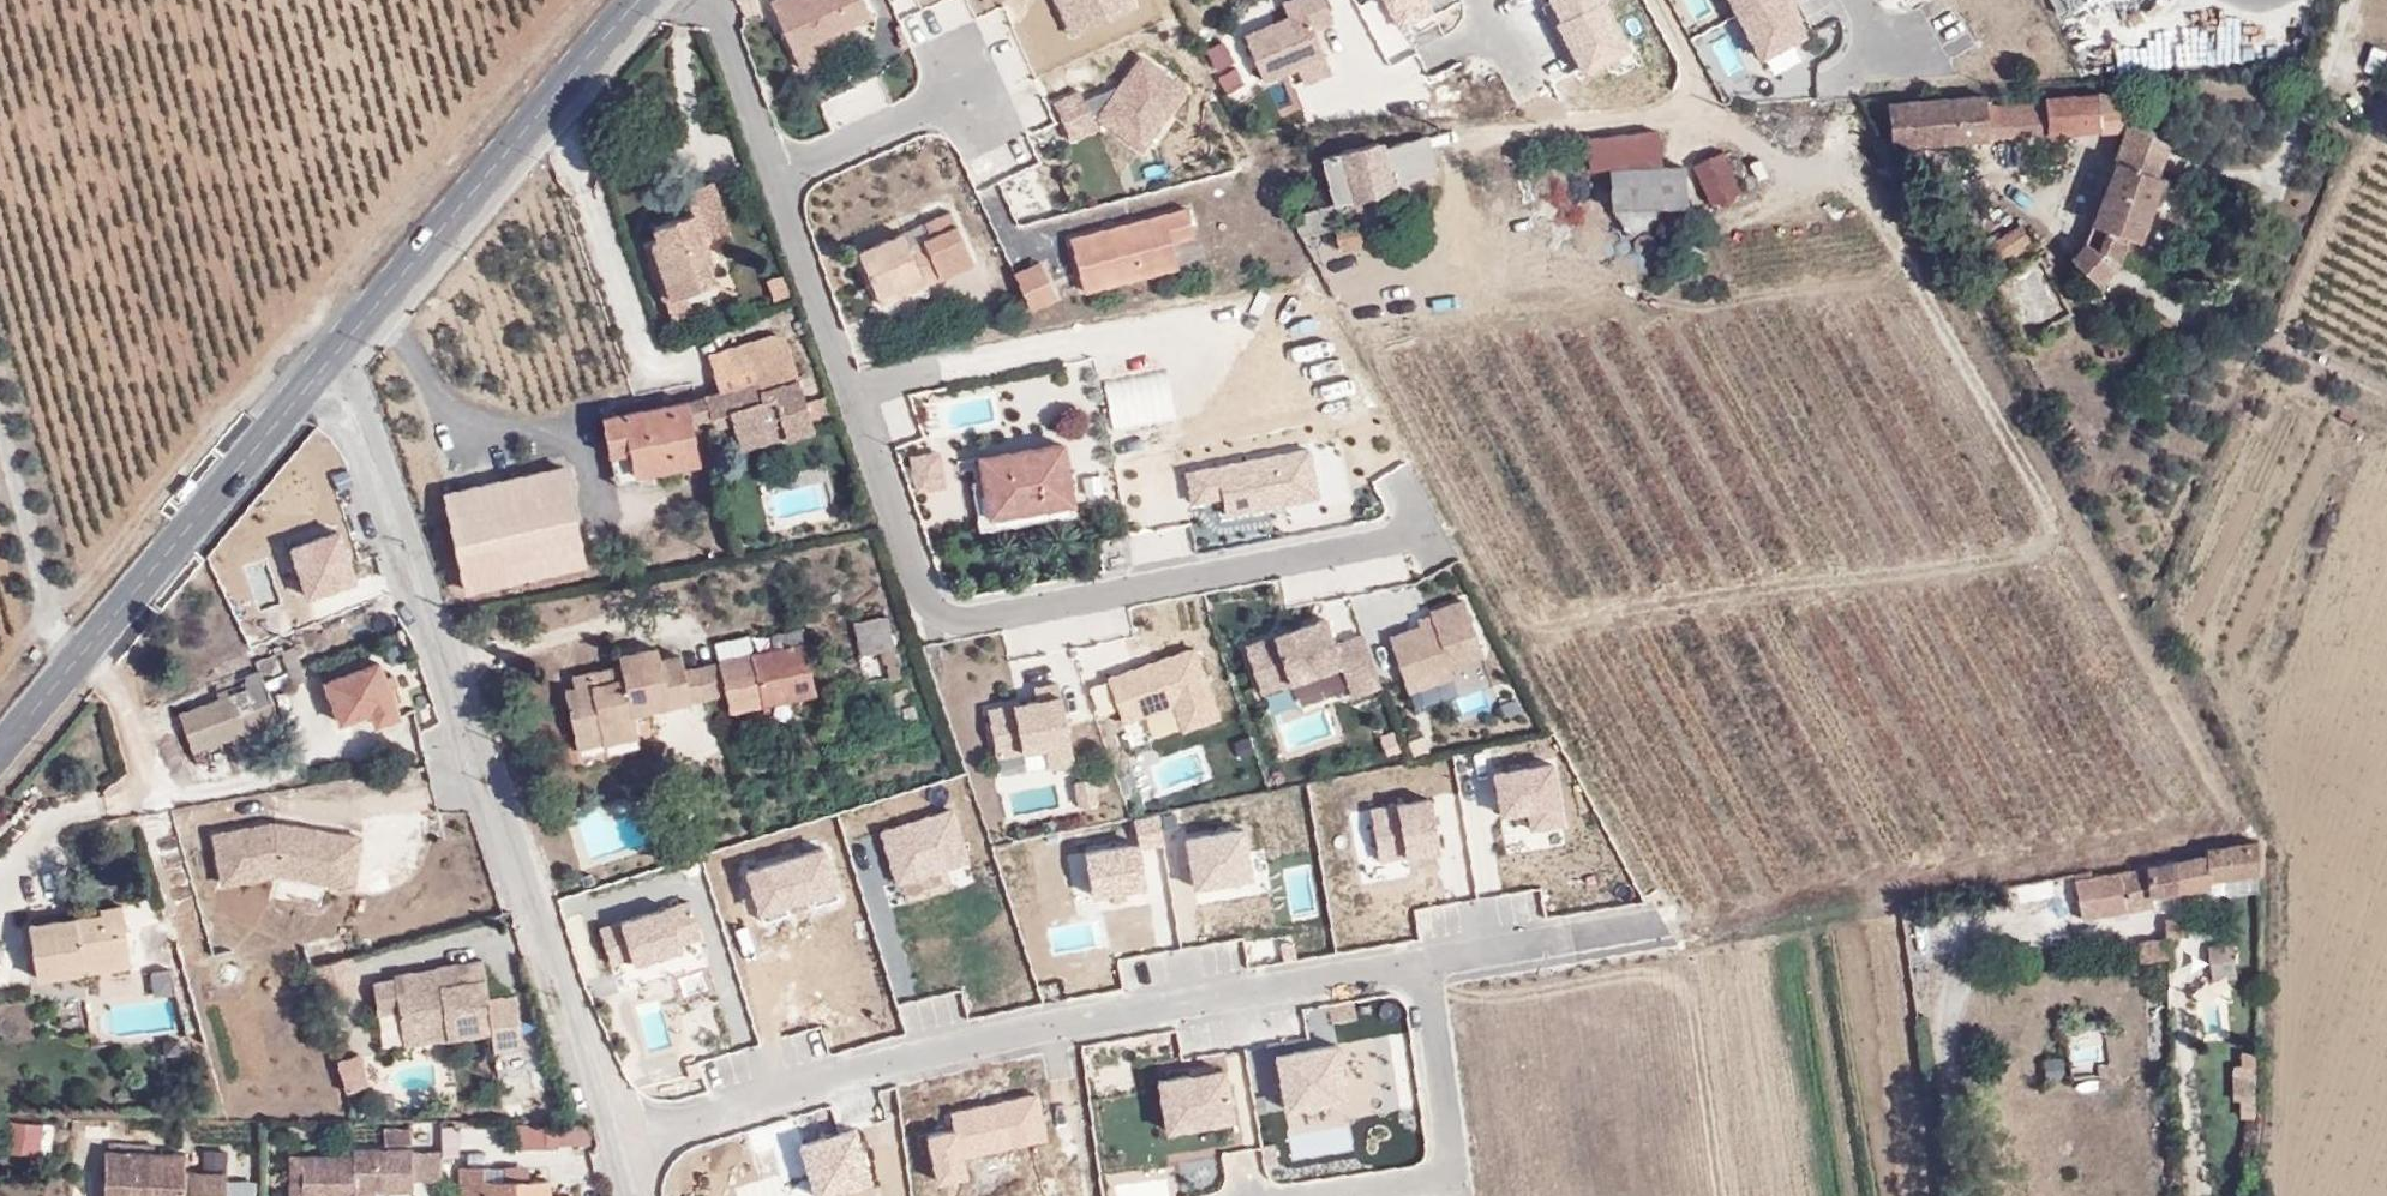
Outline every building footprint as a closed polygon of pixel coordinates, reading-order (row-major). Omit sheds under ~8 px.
[(768,1),(798,66),(816,58),(809,41),(868,15),(861,0),(771,0),(768,1)] [(1064,0),(1056,0),(1072,34),(1078,31),(1064,0)] [(1078,31),(1133,6),(1130,0),(1064,0),(1078,31)] [(1248,37),(1265,81),(1299,68),(1305,83),(1329,74),(1314,35),(1334,27),(1323,0),(1291,0),(1282,3),(1289,21),(1248,37)] [(1404,33),(1431,19),(1421,0),(1387,0),(1404,33)] [(1563,26),(1558,29),(1582,74),(1626,51),(1600,0),(1549,0),(1563,26)] [(1761,62),(1809,36),(1789,0),(1727,0),(1761,62)] [(1097,115),(1140,147),(1185,88),(1141,55),(1121,82),(1109,98),(1101,91),(1083,99),(1079,90),(1053,102),(1070,138),(1096,127),(1091,118),(1097,115)] [(1217,76),(1226,90),(1240,82),(1231,67),(1217,76)] [(1121,82),(1101,91),(1109,98),(1121,82)] [(2123,93),(2043,99),(2044,113),(2046,135),(2122,129),(2125,129),(2124,120),(2123,93)] [(1983,141),(1983,139),(1982,117),(1980,95),(1888,101),(1891,147),(1983,141)] [(2046,135),(2044,113),(1982,117),(1983,139),(2046,135)] [(2125,129),(2122,129),(2111,159),(2114,160),(2085,241),(2069,258),(2095,284),(2117,262),(2126,236),(2138,241),(2162,177),(2155,175),(2167,143),(2124,120),(2125,129)] [(1585,168),(1657,161),(1654,130),(1582,137),(1585,168)] [(1434,173),(1423,134),(1381,146),(1393,185),(1434,173)] [(1333,202),(1393,185),(1381,146),(1379,140),(1320,157),(1333,202)] [(1711,204),(1738,190),(1719,153),(1691,165),(1711,204)] [(1648,205),(1682,204),(1680,166),(1607,168),(1608,207),(1624,234),(1654,217),(1648,205)] [(712,181),(686,189),(693,213),(703,242),(718,236),(729,233),(712,181)] [(982,187),(984,217),(1007,215),(1004,185),(982,187)] [(1296,211),(1301,237),(1335,231),(1333,225),(1329,205),(1296,211)] [(1186,208),(1070,238),(1083,290),(1177,265),(1170,240),(1193,234),(1186,208)] [(973,260),(951,212),(924,224),(930,236),(906,247),(899,232),(857,252),(876,294),(895,285),(899,294),(973,260)] [(655,238),(648,241),(668,298),(712,283),(706,263),(709,262),(703,242),(693,213),(651,227),(655,238)] [(1357,219),(1333,225),(1335,231),(1339,249),(1363,244),(1357,219)] [(924,224),(923,222),(899,232),(906,247),(930,236),(924,224)] [(1986,266),(2030,241),(2020,226),(1977,250),(1986,266)] [(706,263),(712,283),(668,298),(664,299),(668,313),(735,292),(718,236),(703,242),(709,262),(706,263)] [(1038,262),(1013,274),(1029,309),(1054,297),(1038,262)] [(2035,322),(2066,317),(2058,275),(2028,281),(2035,322)] [(743,344),(754,380),(719,391),(703,395),(711,419),(729,414),(736,439),(781,425),(785,438),(812,430),(785,341),(784,339),(781,337),(776,335),(772,335),(743,344)] [(743,344),(708,354),(719,391),(754,380),(743,344)] [(1166,372),(1102,380),(1108,427),(1173,418),(1166,372)] [(688,425),(695,423),(690,397),(683,400),(688,425)] [(694,464),(688,425),(683,400),(610,414),(615,440),(625,439),(632,474),(694,464)] [(625,439),(615,440),(610,414),(600,416),(614,484),(633,481),(632,474),(625,439)] [(1062,443),(978,456),(982,480),(988,516),(1068,503),(1072,502),(1062,443)] [(954,481),(945,445),(904,455),(913,491),(954,481)] [(1221,496),(1225,514),(1317,496),(1308,449),(1216,466),(1186,472),(1192,501),(1221,496)] [(527,577),(583,564),(561,465),(441,492),(464,592),(527,577)] [(1068,503),(988,516),(982,480),(971,482),(978,528),(1070,513),(1068,503)] [(529,587),(586,574),(583,564),(527,577),(529,587)] [(1463,599),(1430,610),(1430,612),(1434,621),(1422,625),(1388,637),(1407,691),(1453,675),(1449,664),(1482,653),(1463,599)] [(1430,612),(1419,616),(1422,625),(1434,621),(1430,612)] [(890,648),(884,615),(853,622),(859,655),(880,650),(890,648)] [(1244,645),(1259,691),(1339,663),(1350,695),(1380,685),(1362,634),(1334,643),(1325,617),(1283,632),(1286,640),(1276,643),(1273,635),(1244,645)] [(723,695),(728,713),(749,709),(812,695),(799,634),(798,628),(771,633),(774,648),(715,661),(723,695)] [(1273,635),(1276,643),(1286,640),(1283,632),(1273,635)] [(277,645),(270,648),(273,654),(278,652),(280,651),(277,645)] [(656,659),(654,647),(616,655),(618,665),(571,676),(572,686),(576,702),(565,704),(574,745),(601,740),(600,737),(633,730),(630,716),(689,703),(681,669),(678,654),(656,659)] [(890,678),(897,677),(890,648),(880,650),(882,662),(887,662),(889,676),(890,678)] [(1194,648),(1107,678),(1122,721),(1173,703),(1182,729),(1217,717),(1194,648)] [(322,680),(337,720),(368,709),(390,702),(375,661),(322,680)] [(689,703),(723,695),(715,661),(681,669),(689,703)] [(257,669),(213,685),(217,696),(262,680),(257,669)] [(201,762),(196,748),(280,716),(269,687),(265,689),(262,680),(217,696),(176,712),(194,765),(201,762)] [(1073,761),(1057,683),(1033,687),(1036,700),(987,710),(995,755),(1043,746),(1047,766),(1073,761)] [(572,686),(562,689),(565,704),(576,702),(572,686)] [(395,716),(390,702),(368,709),(373,724),(395,716)] [(1554,765),(1493,775),(1501,821),(1529,816),(1531,832),(1565,826),(1554,765)] [(1091,778),(1075,781),(1079,804),(1095,801),(1091,778)] [(1431,802),(1371,811),(1379,863),(1439,853),(1431,802)] [(951,810),(878,831),(894,886),(967,865),(951,810)] [(1135,822),(1138,842),(1139,852),(1163,848),(1159,818),(1135,822)] [(279,827),(280,822),(271,820),(209,830),(217,879),(270,871),(272,864),(302,870),(303,867),(324,871),(322,881),(347,886),(356,837),(333,833),(289,824),(288,829),(279,827)] [(1243,831),(1186,841),(1195,890),(1252,880),(1243,831)] [(2209,884),(2209,877),(2259,870),(2258,841),(2207,849),(2207,854),(2176,860),(2178,889),(2209,884)] [(1138,842),(1086,851),(1094,899),(1145,891),(1139,852),(1138,842)] [(824,851),(747,875),(761,920),(837,897),(824,851)] [(2148,906),(2147,894),(2178,889),(2176,860),(2146,866),(2090,875),(2096,914),(2148,906)] [(270,871),(322,881),(324,871),(303,867),(302,870),(272,864),(270,871)] [(2051,877),(2054,895),(2076,891),(2074,878),(2073,873),(2051,877)] [(2080,915),(2080,917),(2096,914),(2090,875),(2074,878),(2076,891),(2080,915)] [(2050,919),(2080,915),(2076,891),(2054,895),(2047,896),(2050,919)] [(77,965),(124,960),(118,905),(95,907),(96,913),(25,923),(32,977),(78,971),(77,965)] [(687,905),(601,930),(612,964),(632,958),(636,968),(684,954),(682,945),(697,940),(687,905)] [(2138,937),(2138,960),(2168,960),(2168,937),(2138,937)] [(2235,977),(2230,942),(2206,945),(2210,980),(2235,977)] [(481,962),(436,967),(436,971),(438,991),(484,985),(481,962)] [(393,977),(393,980),(372,983),(375,1012),(397,1009),(399,1025),(442,1020),(444,1038),(489,1032),(491,1052),(521,1048),(514,997),(486,1001),(484,985),(438,991),(436,971),(393,977)] [(86,1032),(84,1003),(56,1006),(58,1034),(86,1032)] [(399,1025),(401,1043),(444,1038),(442,1020),(399,1025)] [(1395,1035),(1278,1057),(1291,1130),(1409,1109),(1395,1035)] [(2239,1115),(2252,1115),(2253,1051),(2241,1052),(2241,1065),(2233,1065),(2232,1097),(2240,1097),(2239,1115)] [(360,1053),(335,1059),(345,1092),(369,1085),(360,1053)] [(2060,1056),(2039,1059),(2042,1078),(2062,1076),(2060,1056)] [(2097,1071),(2109,1070),(2108,1063),(2097,1064),(2097,1071)] [(1227,1073),(1158,1085),(1167,1139),(1236,1127),(1227,1073)] [(950,1132),(928,1136),(936,1186),(971,1180),(967,1155),(1049,1141),(1041,1096),(947,1112),(950,1132)] [(7,1150),(40,1153),(44,1125),(10,1121),(7,1150)] [(441,1155),(461,1155),(461,1125),(441,1125),(441,1155)] [(470,1154),(494,1151),(491,1127),(467,1131),(470,1154)] [(412,1145),(411,1128),(383,1128),(383,1144),(412,1145)] [(544,1145),(554,1145),(554,1132),(543,1131),(544,1145)] [(800,1148),(815,1195),(840,1195),(874,1186),(857,1131),(800,1148)] [(202,1149),(201,1173),(226,1173),(227,1150),(202,1149)] [(376,1191),(386,1191),(412,1191),(412,1178),(412,1151),(412,1150),(354,1150),(354,1156),(289,1156),(289,1195),(376,1195),(376,1191)] [(184,1154),(104,1151),(103,1195),(226,1195),(226,1180),(226,1173),(201,1173),(184,1173),(184,1154)] [(438,1151),(412,1151),(412,1178),(438,1178),(438,1151)] [(567,1195),(546,1195),(546,1180),(483,1180),(482,1168),(456,1168),(457,1195),(567,1195)] [(226,1180),(226,1195),(256,1195),(256,1180),(226,1180)]
